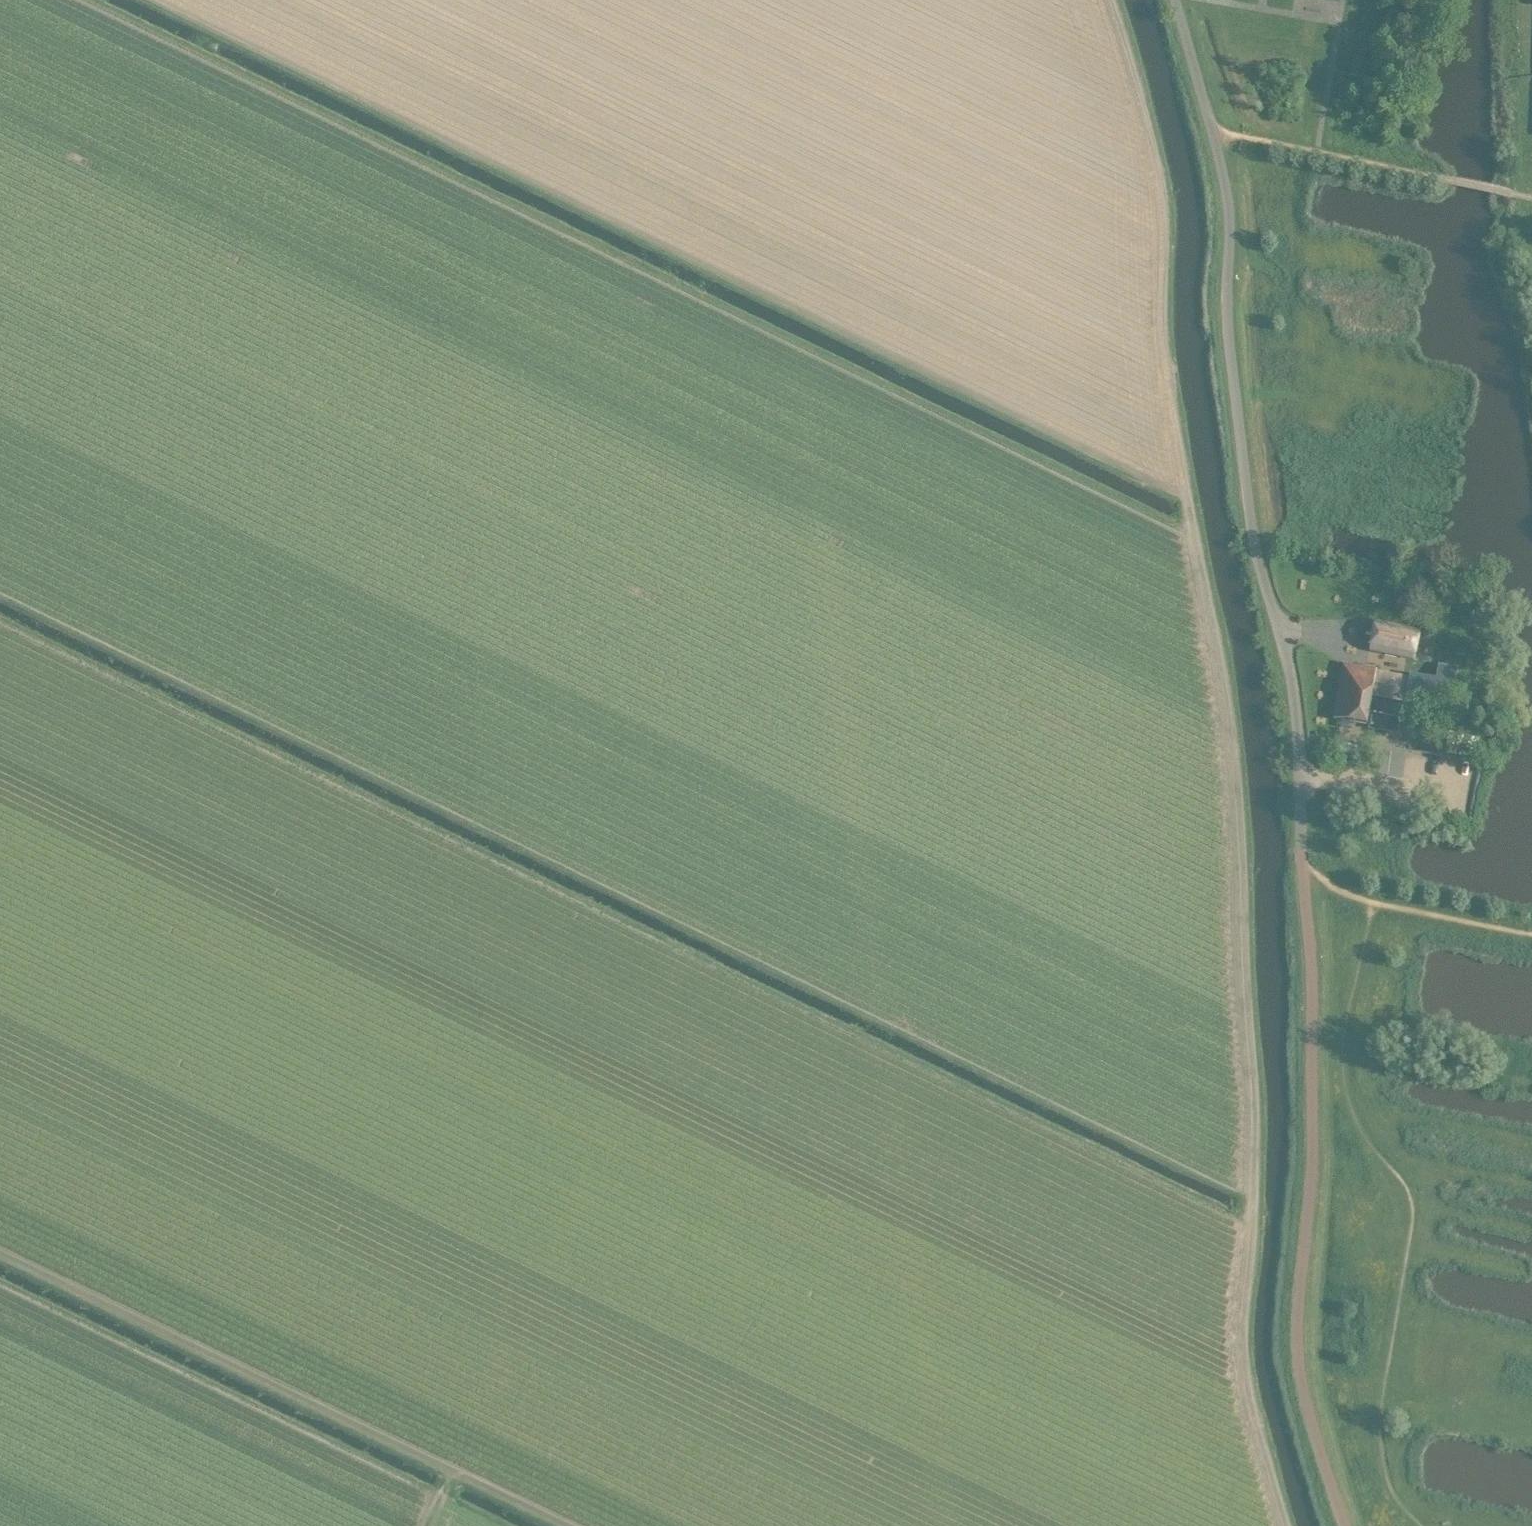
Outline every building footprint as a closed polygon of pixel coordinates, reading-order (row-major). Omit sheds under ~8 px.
[(1375,619),(1369,647),(1414,657),(1419,629),(1375,619)] [(1343,661),(1334,716),(1367,722),(1377,667),(1343,661)]
